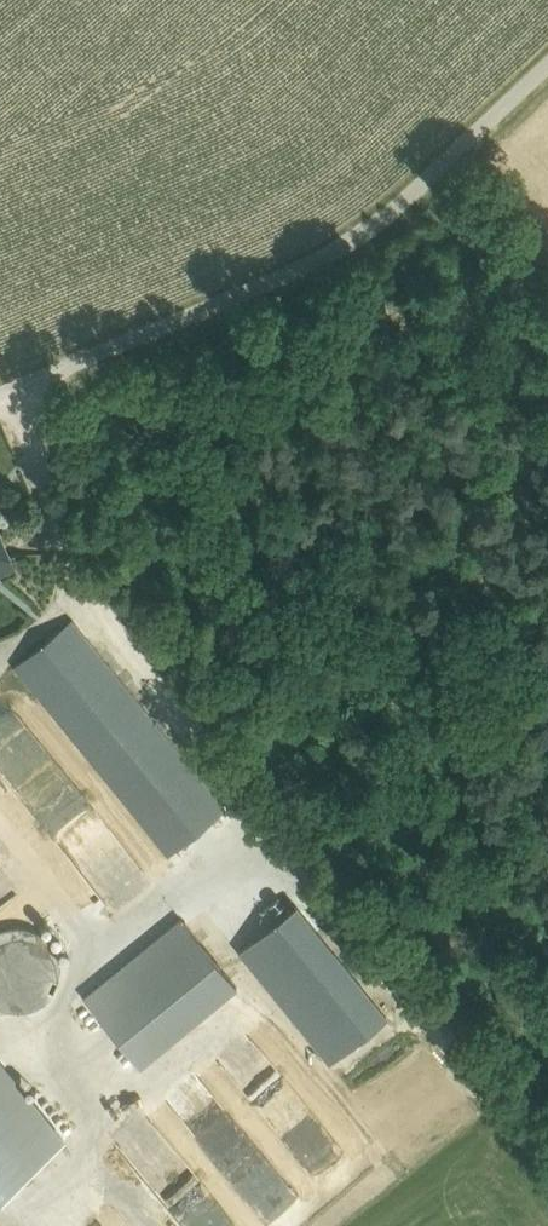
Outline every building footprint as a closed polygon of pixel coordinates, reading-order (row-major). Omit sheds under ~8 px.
[(13,565),(0,534),(0,570),(13,565)] [(15,665),(169,854),(225,809),(71,619),(15,665)] [(239,950),(330,1062),(387,1016),(296,904),(239,950)] [(83,995),(141,1066),(237,987),(179,916),(83,995)] [(7,1008),(25,1009),(40,1004),(48,997),(57,984),(60,972),(58,954),(51,942),(41,932),(26,926),(7,926),(0,929),(0,1005),(7,1008)] [(0,1062),(0,1192),(63,1140),(0,1062)]
